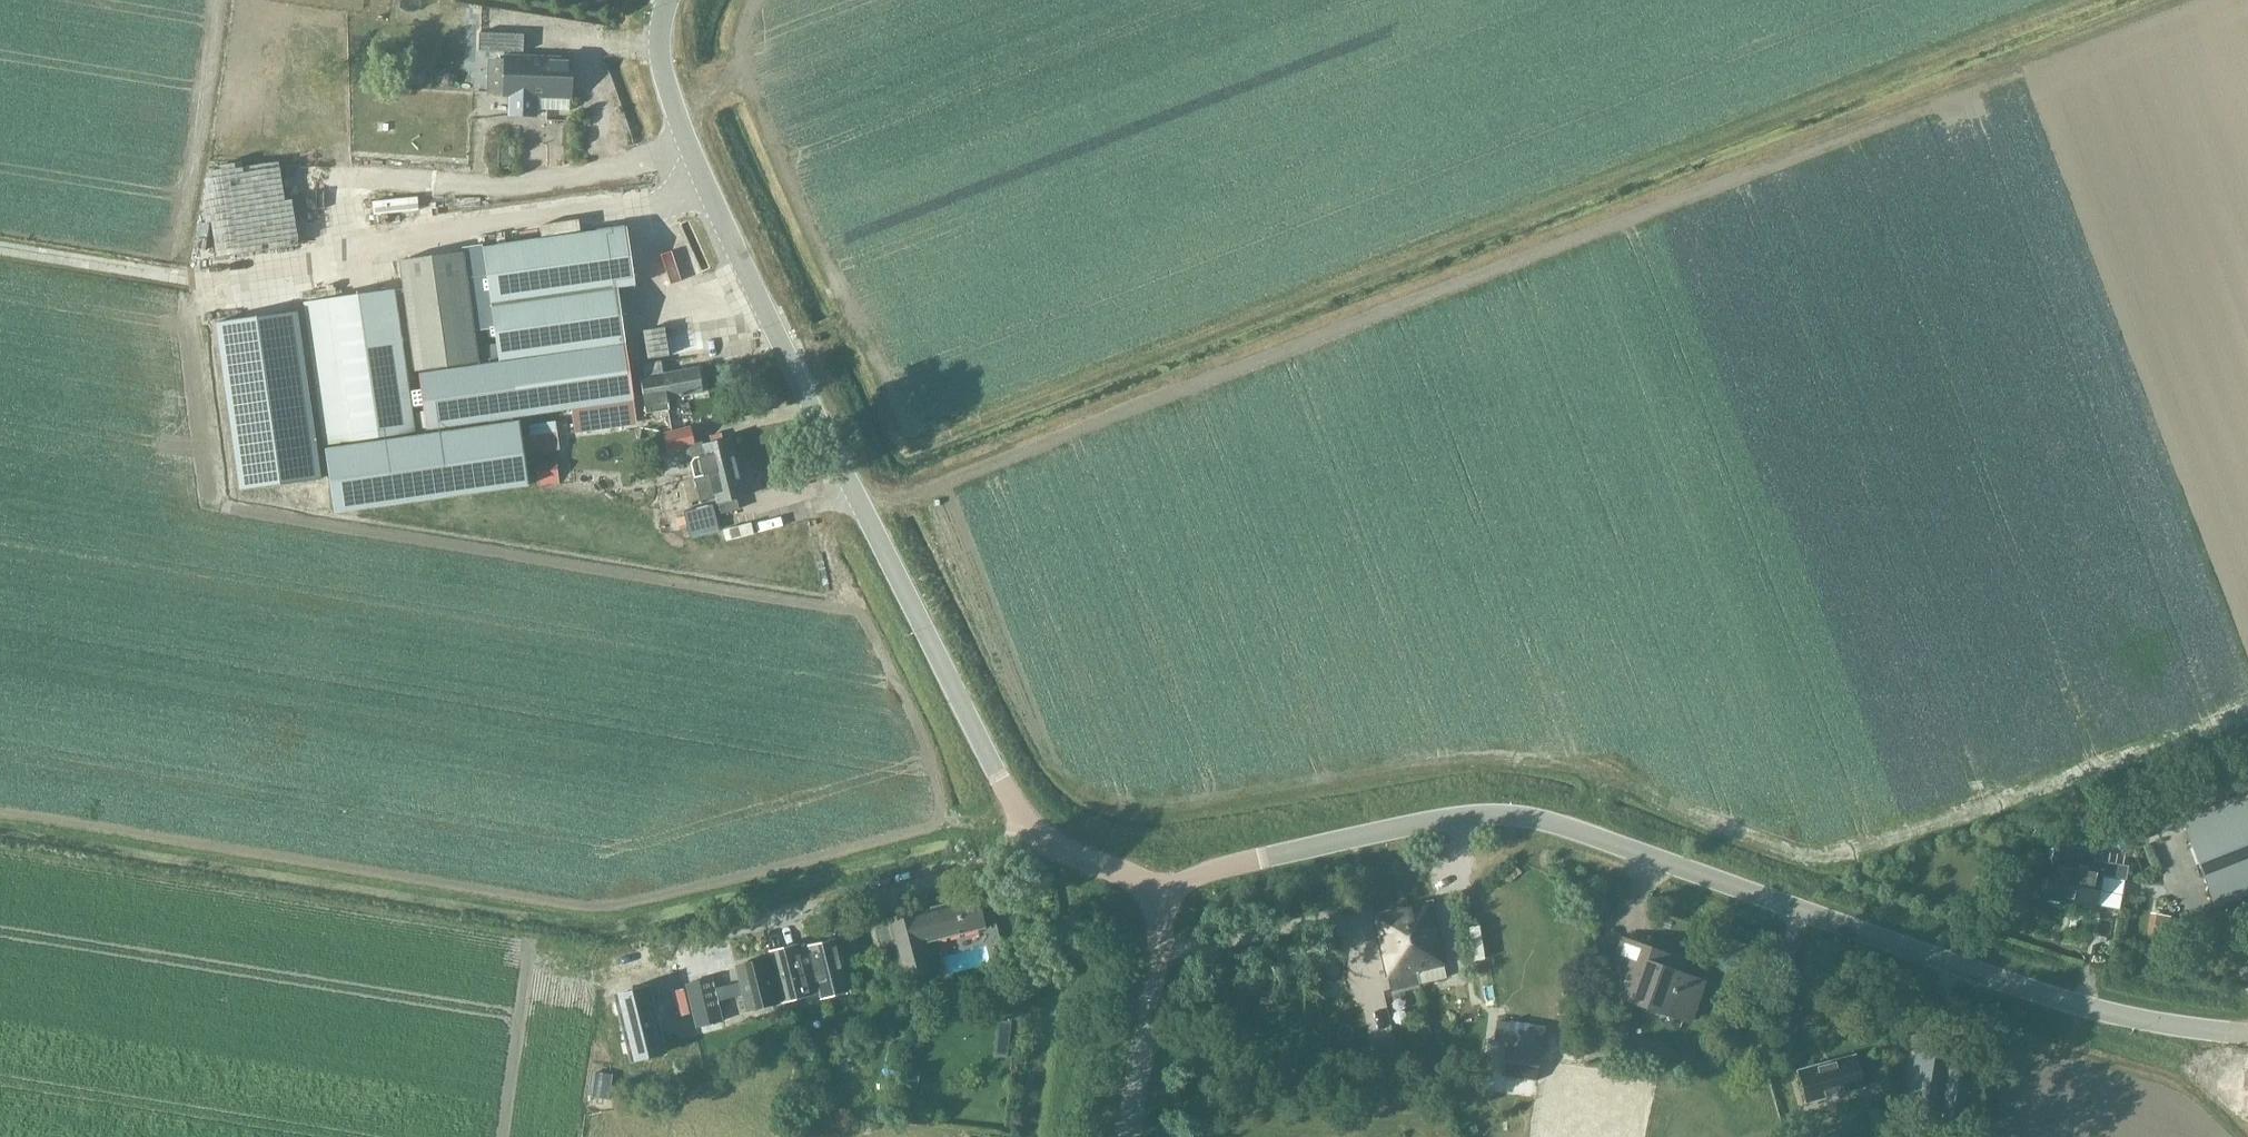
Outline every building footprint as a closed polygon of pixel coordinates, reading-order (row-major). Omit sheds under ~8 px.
[(484,36),(483,51),(506,52),(516,52),(517,37),(484,36)] [(504,92),(504,97),(508,97),(507,116),(536,117),(537,109),(537,97),(568,98),(570,98),(571,58),(506,56),(505,56),(504,92)] [(479,365),(418,373),(425,429),(518,416),(551,411),(564,410),(571,409),(574,433),(628,425),(625,401),(633,400),(628,368),(625,343),(617,288),(633,286),(625,228),(536,239),(536,240),(482,246),(482,245),(461,248),(462,252),(463,252),(474,331),(487,329),(488,337),(495,336),(496,345),(476,347),(479,362),(479,365)] [(414,371),(478,362),(463,252),(398,261),(414,371)] [(323,445),(415,431),(394,289),(302,303),(304,314),(323,445)] [(320,479),(296,311),(215,322),(239,491),(320,479)] [(647,371),(661,369),(660,364),(696,358),(691,329),(641,337),(647,371)] [(661,369),(647,371),(647,376),(640,377),(646,412),(667,408),(665,399),(702,392),(697,368),(662,374),(661,369)] [(518,421),(324,451),(333,514),(528,484),(518,421)] [(528,425),(529,436),(556,432),(554,421),(528,425)] [(694,478),(737,468),(730,439),(703,446),(702,440),(694,441),(691,427),(663,433),(667,452),(683,448),(684,452),(693,457),(690,462),(694,478)] [(709,435),(711,444),(723,441),(721,432),(709,435)] [(556,456),(537,459),(541,485),(560,483),(556,456)] [(737,468),(694,478),(693,478),(699,501),(715,498),(716,503),(744,496),(737,468)] [(688,528),(714,521),(710,504),(684,510),(688,528)] [(2179,818),(2213,906),(2247,892),(2247,791),(2179,818)] [(2127,866),(2094,860),(2096,850),(2053,843),(2049,863),(2043,897),(2094,906),(2100,874),(2125,878),(2127,866)] [(903,916),(885,920),(887,926),(893,951),(900,977),(923,972),(916,945),(984,927),(976,897),(903,916)] [(1401,908),(1416,971),(1418,980),(1446,973),(1444,964),(1446,964),(1431,901),(1401,908)] [(1416,971),(1401,908),(1372,915),(1386,978),(1416,971)] [(893,951),(887,926),(875,929),(881,954),(893,951)] [(796,945),(769,952),(782,1001),(812,993),(818,991),(819,999),(848,991),(846,983),(834,939),(807,946),(808,947),(798,950),(796,945)] [(1674,973),(1678,960),(1645,948),(1639,965),(1617,957),(1605,990),(1688,1019),(1701,983),(1674,973)] [(778,1003),(766,957),(736,965),(740,982),(715,989),(717,1000),(741,994),(746,1011),(756,1009),(778,1003)] [(723,1020),(717,1000),(715,989),(712,977),(684,984),(694,1028),(723,1020)] [(651,987),(616,995),(631,1061),(666,1053),(651,987)] [(1261,993),(1260,1005),(1271,1006),(1272,994),(1261,993)] [(1497,1021),(1494,1044),(1506,1045),(1502,1071),(1537,1076),(1544,1028),(1497,1021)] [(1953,1056),(1920,1051),(1912,1099),(1944,1105),(1941,1123),(1963,1126),(1972,1074),(1950,1071),(1953,1056)] [(1853,1057),(1796,1072),(1804,1102),(1804,1103),(1862,1087),(1861,1087),(1853,1057)] [(907,1068),(905,1081),(915,1082),(917,1069),(907,1068)] [(1086,1113),(1088,1102),(1078,1101),(1076,1111),(1086,1113)]
